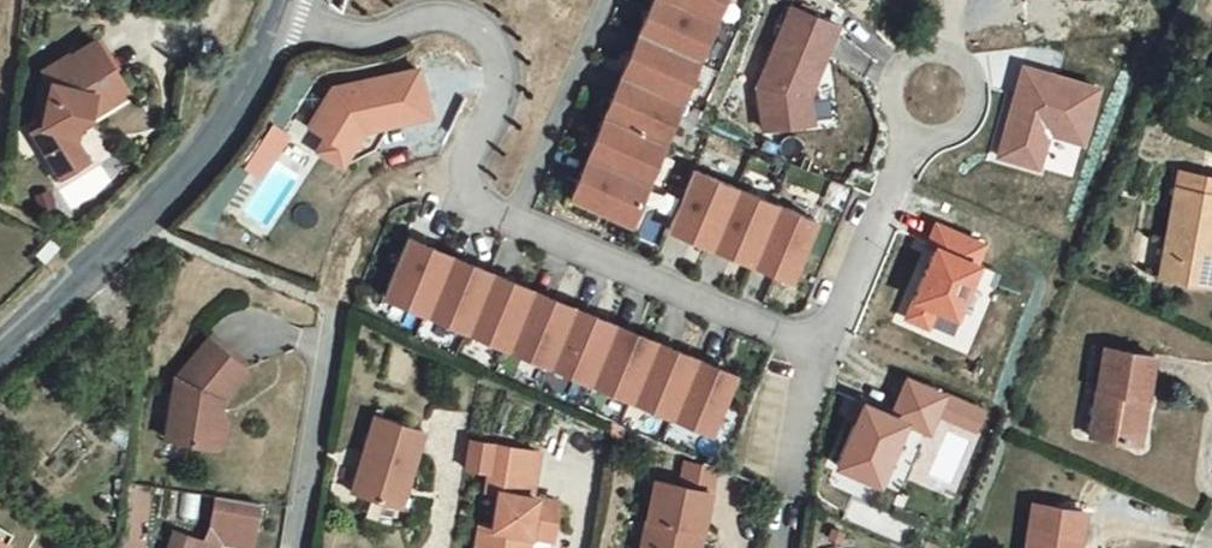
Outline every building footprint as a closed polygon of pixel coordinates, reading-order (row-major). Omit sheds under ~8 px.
[(665,0),(645,0),(632,35),(691,58),(707,17),(665,0)] [(713,0),(665,0),(707,17),(713,0)] [(789,7),(758,88),(765,130),(813,123),(808,94),(835,24),(789,7)] [(691,58),(632,35),(615,79),(675,100),(691,58)] [(93,114),(101,116),(108,94),(131,78),(108,40),(77,59),(74,56),(49,72),(58,84),(55,123),(42,131),(71,177),(99,161),(86,140),(93,114)] [(1039,156),(1048,121),(1083,130),(1097,76),(1022,57),(999,146),(1039,156)] [(428,114),(417,68),(353,83),(353,88),(338,91),(332,88),(309,126),(326,136),(349,150),(362,129),(390,123),(428,114)] [(131,78),(108,94),(101,116),(140,93),(131,78)] [(675,100),(615,79),(601,120),(660,143),(675,100)] [(353,88),(353,83),(332,88),(338,91),(353,88)] [(660,143),(601,120),(586,162),(645,185),(660,143)] [(272,122),(255,150),(270,160),(287,132),(272,122)] [(362,129),(349,150),(359,157),(374,149),(390,123),(362,129)] [(349,150),(326,136),(317,150),(341,164),(349,150)] [(255,150),(244,168),(259,177),(270,160),(255,150)] [(645,185),(586,162),(569,205),(628,228),(645,185)] [(734,188),(691,172),(668,231),(711,247),(734,188)] [(1158,271),(1201,279),(1211,232),(1211,186),(1176,179),(1158,271)] [(734,188),(711,247),(753,263),(775,205),(734,188)] [(775,205),(753,263),(793,279),(816,221),(775,205)] [(929,235),(937,238),(908,309),(929,318),(937,299),(957,307),(979,255),(977,254),(985,234),(937,215),(929,235)] [(1155,270),(1157,240),(1139,240),(1138,270),(1155,270)] [(423,323),(445,264),(405,248),(382,307),(423,323)] [(62,273),(75,259),(68,251),(53,264),(62,273)] [(445,264),(423,323),(465,339),(487,280),(445,264)] [(487,280),(465,339),(507,355),(529,296),(487,280)] [(529,296),(507,355),(549,372),(572,313),(529,296)] [(572,313),(549,372),(591,388),(613,329),(572,313)] [(613,329),(591,388),(633,404),(656,345),(613,329)] [(211,338),(182,376),(175,435),(221,441),(225,398),(249,366),(211,338)] [(656,345),(633,404),(674,420),(697,361),(656,345)] [(1091,431),(1132,437),(1138,393),(1150,395),(1157,353),(1103,345),(1091,431)] [(697,361),(674,420),(715,436),(738,377),(697,361)] [(906,381),(891,417),(863,406),(836,470),(878,487),(904,424),(927,434),(935,415),(943,396),(906,381)] [(1150,395),(1138,393),(1132,437),(1144,441),(1150,395)] [(943,396),(935,415),(976,432),(984,413),(943,396)] [(420,444),(366,432),(352,507),(399,518),(404,485),(413,484),(420,444)] [(710,483),(714,463),(681,456),(676,476),(710,483)] [(519,542),(532,543),(533,532),(558,534),(559,510),(530,507),(535,462),(486,459),(483,502),(494,503),(492,536),(477,537),(476,547),(518,547),(519,542)] [(655,485),(646,547),(690,547),(691,535),(704,536),(710,493),(655,485)] [(910,540),(915,525),(853,502),(847,517),(910,540)] [(1038,502),(1031,547),(1081,547),(1087,509),(1038,502)] [(258,519),(216,513),(212,544),(211,547),(254,547),(258,519)] [(557,546),(558,534),(533,532),(532,543),(557,546)] [(23,545),(1,535),(0,538),(0,547),(21,547),(23,545)]
